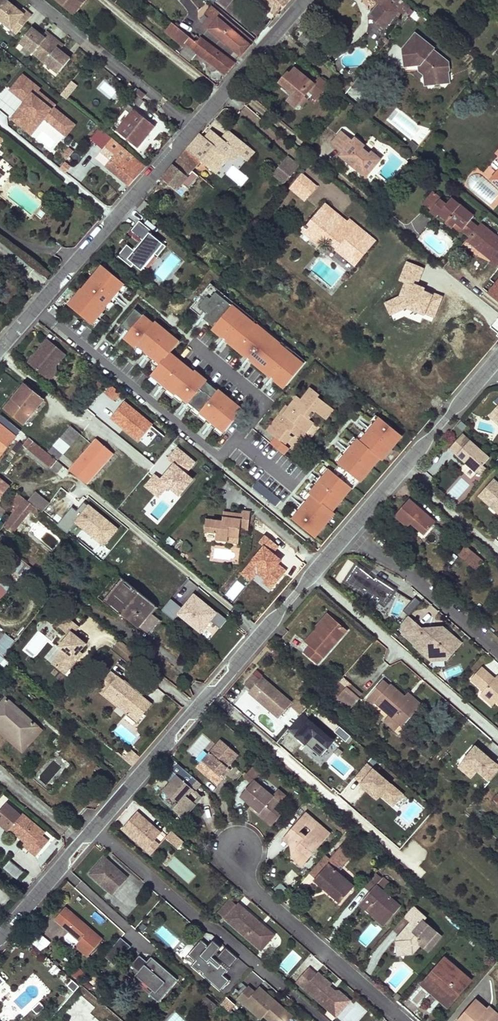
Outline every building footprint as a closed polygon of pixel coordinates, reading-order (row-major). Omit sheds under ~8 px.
[(31,15),(23,9),(20,12),(14,7),(6,0),(0,0),(0,20),(17,34),(31,15)] [(64,4),(66,3),(77,12),(86,0),(59,0),(64,4)] [(277,16),(290,0),(260,0),(277,16)] [(380,3),(369,16),(385,28),(396,15),(402,20),(408,11),(411,8),(412,6),(405,0),(376,0),(380,3)] [(64,4),(63,5),(75,14),(77,12),(66,3),(64,4)] [(16,4),(14,7),(20,12),(23,9),(16,4)] [(215,11),(205,25),(208,27),(210,30),(242,56),(254,42),(215,11)] [(419,23),(423,18),(415,11),(410,16),(419,23)] [(227,74),(236,63),(201,38),(200,38),(197,43),(193,39),(191,38),(174,24),(168,31),(185,45),(187,43),(188,44),(198,52),(227,74)] [(62,47),(63,45),(46,31),(44,34),(42,36),(36,31),(32,28),(20,42),(24,46),(32,52),(58,73),(70,59),(65,54),(59,50),(62,47)] [(448,62),(432,49),(433,48),(415,34),(403,49),(405,66),(419,65),(419,70),(424,74),(425,85),(449,82),(448,72),(449,70),(448,62)] [(188,44),(180,53),(190,61),(198,52),(188,44)] [(20,51),(27,58),(32,52),(24,46),(20,51)] [(281,46),(277,51),(284,57),(289,51),(281,46)] [(318,99),(329,85),(320,78),(314,85),(295,69),(290,75),(289,73),(281,83),(288,89),(287,92),(292,96),(289,100),(296,107),(300,103),(303,106),(308,100),(313,95),(318,99)] [(104,79),(96,87),(115,104),(122,96),(104,79)] [(72,82),(67,88),(71,93),(77,86),(72,82)] [(67,88),(61,96),(66,100),(71,93),(67,88)] [(142,99),(146,94),(138,89),(135,93),(142,99)] [(60,108),(66,100),(61,96),(55,90),(49,97),(54,102),(54,103),(60,108)] [(131,96),(129,99),(140,107),(144,102),(134,93),(131,96)] [(126,109),(131,114),(117,131),(138,148),(156,127),(129,105),(126,109)] [(16,133),(23,123),(18,119),(11,129),(16,133)] [(99,129),(91,140),(103,150),(105,147),(109,150),(113,153),(115,155),(106,166),(114,173),(129,186),(146,168),(99,129)] [(243,156),(250,148),(233,134),(226,142),(224,140),(213,131),(206,139),(201,135),(163,179),(177,190),(201,161),(215,173),(236,150),(243,156)] [(230,132),(224,140),(226,142),(233,134),(230,132)] [(372,152),(370,154),(363,148),(365,146),(356,138),(353,142),(341,132),(332,143),(343,153),(340,156),(366,178),(381,160),(372,152)] [(413,154),(418,148),(412,143),(408,149),(413,154)] [(285,182),(295,170),(283,161),(273,173),(285,182)] [(242,182),(247,174),(228,163),(223,171),(242,182)] [(106,166),(102,171),(110,177),(114,173),(106,166)] [(302,175),(292,188),(299,193),(309,180),(302,175)] [(309,180),(299,193),(306,199),(317,186),(309,180)] [(406,186),(400,181),(394,189),(400,193),(406,186)] [(433,192),(424,203),(432,210),(440,200),(438,198),(439,196),(433,192)] [(432,210),(431,211),(437,217),(439,215),(447,221),(454,227),(457,223),(463,229),(462,230),(470,237),(478,227),(470,221),(474,217),(451,198),(446,205),(440,200),(432,210)] [(350,221),(348,224),(345,221),(343,224),(340,221),(342,219),(326,205),(306,229),(323,242),(326,238),(339,248),(357,263),(375,241),(350,221)] [(163,244),(149,233),(151,230),(139,221),(131,231),(141,239),(143,240),(134,251),(133,249),(127,244),(118,256),(131,267),(134,264),(142,271),(163,244)] [(457,223),(454,227),(460,232),(462,230),(463,229),(457,223)] [(467,240),(492,260),(490,262),(497,268),(497,266),(497,238),(481,224),(478,227),(470,237),(467,240)] [(306,229),(303,232),(320,245),(323,242),(306,229)] [(134,251),(143,240),(141,239),(133,249),(134,251)] [(339,248),(337,250),(355,265),(357,263),(339,248)] [(102,265),(70,305),(95,326),(105,313),(102,311),(125,283),(102,265)] [(288,386),(309,359),(213,280),(193,304),(216,324),(215,326),(288,386)] [(172,351),(182,340),(157,319),(156,322),(138,307),(124,323),(132,329),(127,335),(138,344),(139,342),(163,361),(172,351)] [(49,381),(56,373),(55,366),(65,354),(48,339),(28,363),(49,381)] [(196,370),(172,351),(163,361),(154,372),(178,392),(180,390),(191,399),(208,378),(209,377),(197,368),(196,370)] [(92,372),(87,378),(100,388),(105,382),(92,372)] [(220,388),(208,378),(191,399),(202,409),(220,388)] [(112,386),(105,394),(113,401),(118,395),(120,397),(123,395),(112,386)] [(245,407),(221,387),(220,388),(202,409),(227,429),(245,407)] [(286,406),(268,429),(277,436),(276,438),(282,443),(289,434),(291,432),(294,434),(296,436),(301,429),(305,431),(312,422),(309,419),(315,411),(326,420),(334,410),(318,397),(320,395),(311,388),(301,400),(298,404),(294,400),(288,407),(286,406)] [(6,409),(24,424),(43,400),(29,389),(26,392),(22,389),(6,409)] [(123,403),(110,419),(139,442),(152,427),(123,403)] [(497,424),(497,406),(489,416),(497,424)] [(402,436),(380,418),(361,442),(359,441),(338,465),(339,466),(359,482),(361,483),(380,459),(382,460),(402,436)] [(457,425),(462,430),(466,425),(461,421),(457,425)] [(16,437),(0,424),(0,456),(16,437)] [(71,426),(48,452),(59,460),(69,449),(81,434),(71,426)] [(268,429),(267,431),(276,438),(277,436),(268,429)] [(301,429),(296,436),(299,438),(305,431),(301,429)] [(289,434),(282,443),(285,445),(292,436),(289,434)] [(449,449),(476,473),(490,458),(462,434),(449,449)] [(29,438),(23,445),(51,468),(57,460),(29,438)] [(86,483),(113,454),(97,440),(70,470),(86,483)] [(74,453),(69,449),(59,460),(64,465),(74,453)] [(156,477),(148,488),(160,498),(169,487),(179,495),(192,479),(186,474),(195,463),(179,450),(170,461),(175,465),(162,481),(156,477)] [(438,457),(428,472),(436,476),(446,461),(438,457)] [(57,460),(51,468),(63,479),(70,470),(57,460)] [(339,466),(333,473),(352,489),(353,490),(359,482),(339,466)] [(312,497),(293,519),(314,538),(335,514),(333,512),(352,489),(333,473),(330,470),(310,495),(312,497)] [(9,487),(0,479),(0,498),(9,487)] [(492,508),(493,506),(497,509),(495,511),(497,513),(497,483),(493,479),(478,496),(492,508)] [(278,503),(282,496),(257,481),(253,487),(278,503)] [(36,492),(29,501),(34,505),(42,512),(49,503),(46,500),(36,492)] [(17,509),(25,499),(17,493),(9,503),(17,509)] [(26,515),(30,510),(34,506),(25,499),(17,509),(26,515)] [(395,516),(407,528),(411,523),(425,535),(436,522),(409,500),(395,516)] [(34,506),(30,510),(34,514),(36,511),(39,514),(41,512),(34,506)] [(17,509),(3,526),(12,533),(26,515),(17,509)] [(231,513),(230,522),(223,521),(206,519),(205,533),(217,534),(216,540),(228,542),(229,537),(240,538),(241,530),(248,531),(251,512),(242,511),(242,514),(231,513)] [(224,512),(223,521),(230,522),(231,513),(224,512)] [(374,539),(382,546),(386,541),(378,534),(374,539)] [(175,541),(169,536),(165,541),(171,546),(175,541)] [(458,554),(471,565),(478,557),(465,546),(458,554)] [(471,565),(476,569),(483,561),(478,557),(471,565)] [(346,582),(366,595),(367,592),(373,596),(371,598),(384,607),(395,590),(376,578),(375,579),(357,565),(346,582)] [(7,589),(10,582),(1,578),(0,580),(0,586),(7,589)] [(127,582),(109,603),(123,615),(131,605),(136,609),(128,619),(149,636),(162,621),(153,614),(149,611),(154,605),(127,582)] [(411,602),(404,611),(408,615),(417,606),(411,602)] [(131,605),(123,615),(128,619),(136,609),(131,605)] [(154,605),(149,611),(153,614),(158,607),(154,605)] [(305,642),(308,645),(321,630),(323,627),(332,617),(328,614),(316,628),(317,629),(305,642)] [(74,660),(80,652),(87,644),(75,633),(80,627),(66,616),(58,626),(68,634),(58,646),(62,649),(51,663),(62,671),(66,666),(70,669),(76,662),(74,660)] [(347,631),(332,617),(323,627),(324,629),(322,631),(321,630),(308,645),(310,646),(304,653),(317,665),(347,631)] [(408,617),(402,623),(403,634),(413,622),(408,617)] [(422,629),(413,622),(403,634),(416,645),(415,646),(425,655),(439,653),(440,652),(447,658),(447,659),(461,643),(443,628),(434,628),(434,631),(430,632),(430,629),(422,629)] [(47,659),(51,663),(62,649),(58,646),(47,659)] [(76,662),(82,654),(80,652),(74,660),(76,662)] [(439,653),(425,655),(431,661),(445,660),(447,658),(440,652),(439,653)] [(9,670),(13,665),(4,657),(0,654),(0,663),(9,670)] [(496,672),(497,670),(497,664),(494,660),(489,664),(496,672)] [(62,671),(65,675),(70,669),(66,666),(62,671)] [(482,667),(474,676),(481,681),(489,672),(482,667)] [(137,701),(141,696),(143,694),(125,680),(123,682),(117,677),(111,671),(97,688),(104,693),(127,712),(126,714),(136,723),(144,714),(137,709),(141,704),(137,701)] [(484,692),(496,703),(497,704),(497,676),(497,675),(495,678),(489,672),(481,681),(474,676),(471,680),(484,692)] [(343,676),(339,673),(330,683),(334,686),(343,676)] [(279,717),(291,703),(262,677),(259,680),(253,675),(246,684),(251,689),(249,692),(279,717)] [(367,699),(374,705),(376,703),(390,715),(401,724),(403,726),(418,709),(404,697),(391,685),(389,687),(383,681),(367,699)] [(331,692),(337,698),(346,688),(339,683),(331,692)] [(351,685),(348,689),(358,698),(362,694),(351,685)] [(337,699),(350,710),(360,699),(358,698),(348,689),(346,687),(346,688),(337,698),(337,699)] [(484,692),(480,695),(493,706),(496,703),(484,692)] [(408,693),(404,697),(418,709),(421,705),(408,693)] [(151,705),(141,696),(137,701),(141,704),(137,709),(144,714),(151,705)] [(38,727),(6,698),(0,704),(0,725),(22,745),(38,727)] [(324,761),(333,752),(328,747),(335,740),(305,710),(289,727),(324,761)] [(349,715),(354,719),(358,715),(353,710),(349,715)] [(390,715),(385,720),(396,730),(401,724),(390,715)] [(23,752),(42,730),(38,727),(22,745),(0,725),(0,731),(23,752)] [(335,731),(346,741),(351,735),(340,725),(335,731)] [(197,768),(217,785),(223,778),(220,776),(227,767),(223,764),(227,760),(231,763),(238,755),(221,740),(197,768)] [(456,764),(468,774),(474,766),(484,775),(497,760),(475,741),(456,764)] [(133,766),(139,758),(131,752),(125,759),(133,766)] [(394,806),(406,791),(367,761),(355,776),(394,806)] [(497,769),(497,762),(496,761),(483,777),(489,781),(497,769)] [(227,767),(220,776),(223,778),(230,770),(227,767)] [(286,795),(279,790),(273,797),(254,781),(260,774),(252,767),(244,777),(251,783),(240,796),(250,805),(266,818),(264,820),(272,826),(280,816),(274,810),(280,802),(286,795)] [(163,792),(176,803),(171,808),(179,815),(192,801),(187,797),(184,794),(190,787),(193,790),(194,791),(201,784),(184,769),(178,776),(177,775),(163,792)] [(187,797),(193,790),(190,787),(184,794),(187,797)] [(393,808),(409,822),(420,810),(404,795),(393,808)] [(192,801),(179,815),(183,818),(190,811),(195,804),(193,803),(192,801)] [(266,818),(250,805),(249,807),(264,820),(266,818)] [(185,823),(193,813),(190,811),(183,818),(179,815),(176,818),(182,824),(185,823)] [(122,829),(146,850),(155,840),(161,833),(137,812),(122,829)] [(22,838),(20,839),(24,843),(22,845),(35,857),(49,840),(43,835),(46,832),(23,813),(9,830),(16,836),(18,834),(22,838)] [(288,833),(294,838),(297,836),(299,837),(297,840),(291,846),(295,849),(298,852),(295,855),(305,863),(330,834),(305,813),(288,833)] [(347,829),(336,819),(332,823),(343,833),(347,829)] [(178,848),(184,841),(172,831),(166,837),(178,848)] [(283,839),(291,846),(297,840),(294,838),(288,833),(283,839)] [(146,850),(151,854),(160,844),(155,840),(146,850)] [(332,858),(340,864),(341,865),(352,853),(343,846),(336,853),(333,858),(332,858)] [(295,855),(292,858),(302,867),(305,863),(295,855)] [(332,860),(331,860),(325,855),(309,873),(315,879),(314,881),(325,890),(327,887),(329,890),(327,892),(340,903),(355,886),(336,869),(329,864),(332,860)] [(105,858),(90,874),(113,895),(128,879),(105,858)] [(332,860),(329,864),(336,869),(340,864),(332,858),(331,860),(332,860)] [(17,879),(23,871),(9,860),(3,868),(17,880),(17,879)] [(361,903),(368,908),(366,911),(369,914),(371,912),(377,917),(380,914),(386,919),(392,912),(394,915),(401,907),(384,892),(391,884),(383,877),(382,879),(376,873),(364,887),(370,892),(361,903)] [(274,889),(284,898),(290,892),(280,883),(274,889)] [(275,935),(265,926),(262,929),(257,924),(259,922),(238,903),(225,919),(261,950),(275,935)] [(361,903),(359,905),(366,911),(368,908),(361,903)] [(76,946),(88,957),(103,940),(66,907),(55,920),(80,941),(76,946)] [(397,946),(402,950),(406,954),(413,953),(420,945),(423,947),(430,939),(435,943),(441,936),(424,921),(427,918),(413,907),(404,917),(411,923),(415,926),(412,930),(408,927),(397,940),(397,946)] [(371,912),(369,914),(384,927),(394,915),(392,912),(386,919),(380,914),(377,917),(371,912)] [(120,938),(131,926),(119,915),(113,920),(121,927),(115,934),(120,938)] [(42,951),(51,941),(41,933),(33,942),(42,951)] [(209,946),(202,939),(189,954),(196,961),(192,965),(200,972),(201,971),(203,973),(202,974),(221,991),(230,980),(224,975),(229,970),(214,957),(222,947),(214,940),(209,946)] [(430,939),(423,947),(428,951),(435,943),(430,939)] [(402,950),(397,946),(398,955),(402,955),(406,954),(402,950)] [(230,967),(239,958),(226,947),(218,957),(230,967)] [(137,969),(144,961),(139,956),(131,964),(137,969)] [(146,962),(140,957),(135,962),(140,966),(135,973),(148,984),(144,988),(158,1000),(177,977),(152,956),(146,962)] [(426,980),(434,987),(430,992),(443,1002),(447,997),(453,1003),(469,984),(460,977),(463,973),(445,958),(426,980)] [(332,984),(318,972),(316,974),(309,968),(296,982),(334,1015),(348,999),(339,990),(335,991),(330,986),(332,984)] [(463,973),(460,977),(469,984),(472,981),(463,973)] [(426,980),(422,984),(430,992),(434,987),(426,980)] [(293,1017),(278,1004),(276,1007),(271,1002),(273,999),(259,987),(255,992),(248,986),(237,999),(261,1020),(264,1016),(269,1020),(278,1020),(279,1020),(289,1020),(293,1017)] [(221,1003),(230,1010),(236,1002),(227,995),(221,1003)] [(202,1003),(211,1011),(216,1005),(207,997),(202,1003)] [(443,1002),(449,1007),(453,1003),(447,997),(443,1002)] [(351,1001),(348,999),(334,1015),(337,1018),(351,1001)] [(460,1020),(497,1020),(497,1019),(487,1009),(476,1000),(459,1019),(460,1020)] [(487,1009),(497,1019),(497,1014),(489,1006),(487,1009)]
